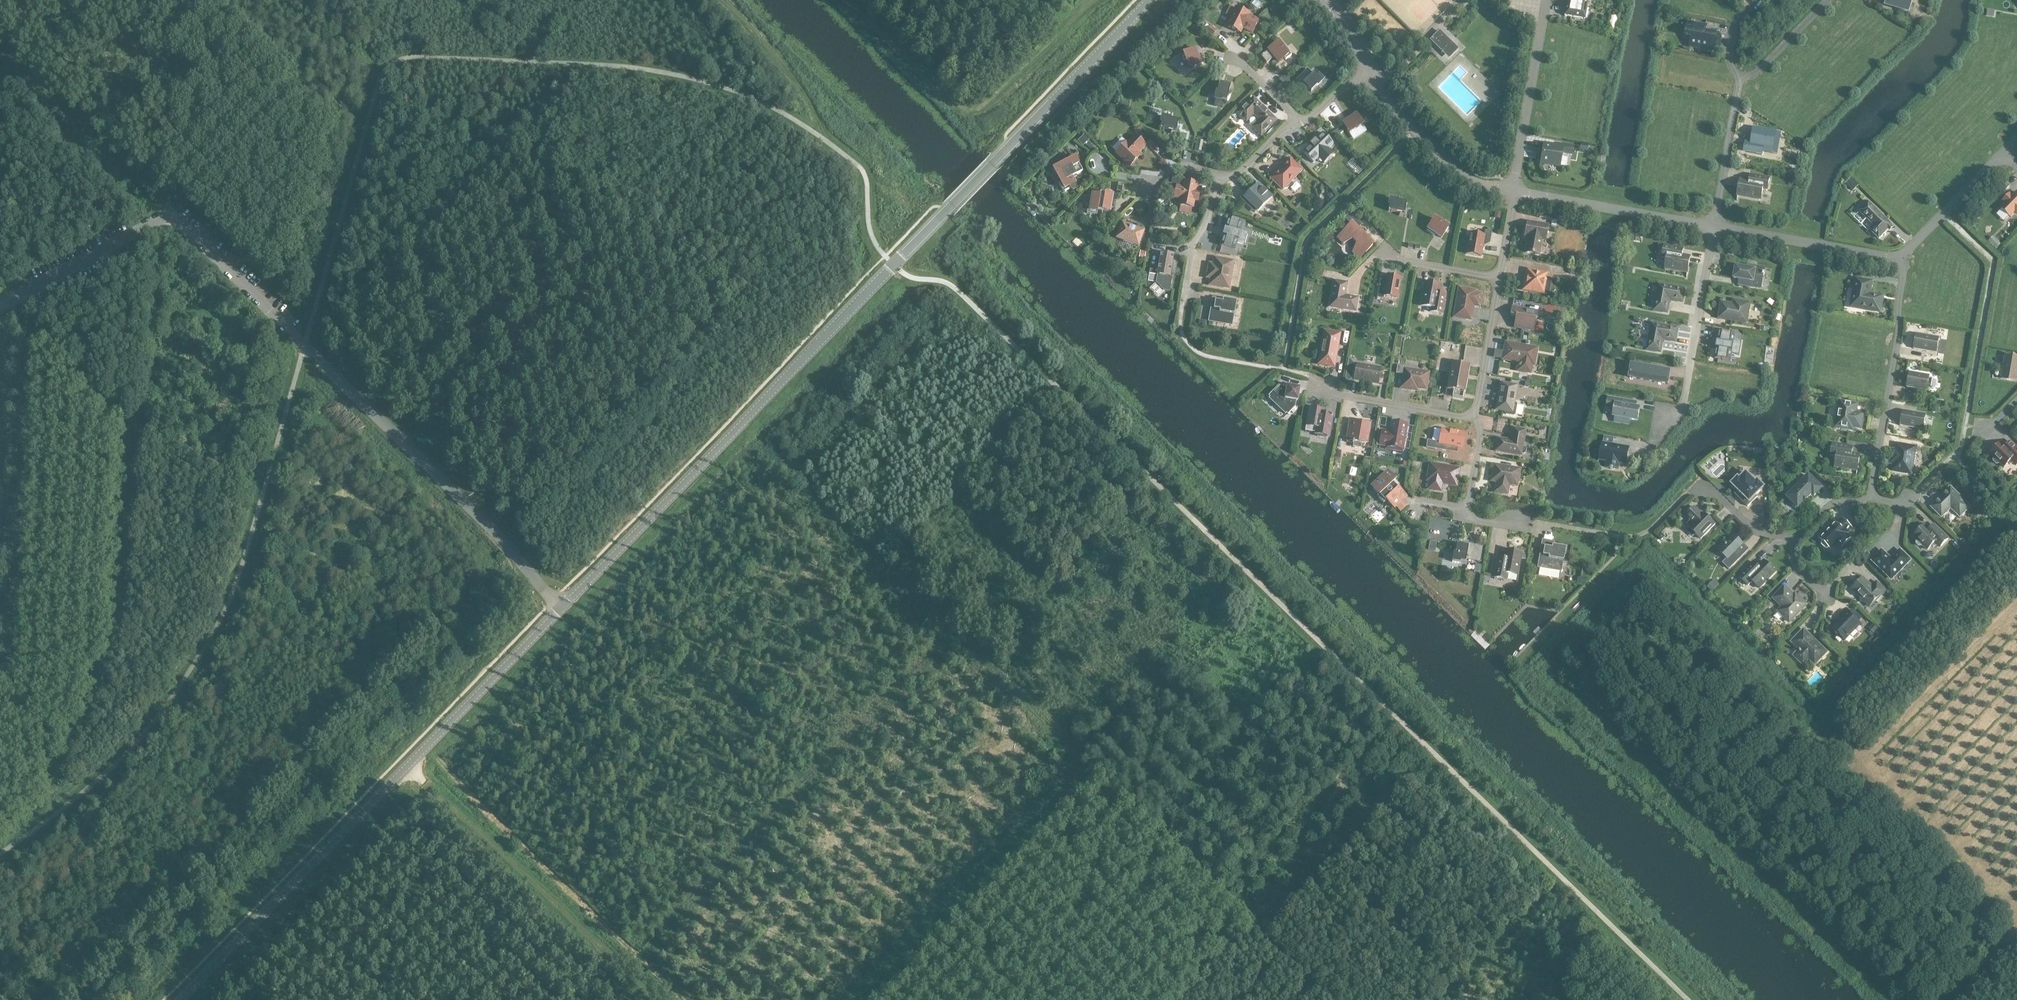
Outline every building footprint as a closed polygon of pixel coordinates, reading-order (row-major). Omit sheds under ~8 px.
[(1564,16),(1585,19),(1588,0),(1567,0),(1564,16)] [(1888,5),(1908,10),(1911,0),(1890,0),(1888,5)] [(1245,29),(1253,33),(1259,21),(1248,16),(1249,14),(1236,8),(1227,26),(1240,33),(1243,26),(1245,27),(1245,29)] [(1605,15),(1604,30),(1613,30),(1614,16),(1605,15)] [(1691,47),(1713,50),(1716,34),(1705,32),(1706,26),(1689,23),(1686,36),(1692,37),(1691,47)] [(1210,28),(1207,32),(1213,36),(1216,32),(1210,28)] [(1457,50),(1438,31),(1437,31),(1441,34),(1438,37),(1437,37),(1433,42),(1438,46),(1443,51),(1441,53),(1442,53),(1451,44),(1457,50)] [(1278,42),(1261,56),(1267,63),(1274,57),(1279,63),(1284,58),(1286,60),(1291,55),(1285,48),(1284,49),(1278,42)] [(1190,69),(1204,63),(1201,55),(1198,56),(1196,49),(1184,54),(1190,69)] [(1318,88),(1325,81),(1319,75),(1318,76),(1314,72),(1312,74),(1307,69),(1296,81),(1305,89),(1307,88),(1311,92),(1317,86),(1318,88)] [(1221,102),(1222,101),(1227,102),(1230,91),(1232,92),(1234,84),(1226,82),(1225,85),(1219,83),(1218,91),(1216,91),(1214,101),(1221,102)] [(1276,121),(1253,99),(1239,114),(1246,122),(1254,114),(1260,121),(1253,128),(1261,136),(1276,121)] [(1343,124),(1350,134),(1364,125),(1355,113),(1348,118),(1349,120),(1343,124)] [(1162,123),(1160,129),(1171,131),(1171,134),(1178,136),(1180,128),(1177,127),(1179,121),(1171,119),(1171,118),(1161,116),(1160,122),(1162,123)] [(1310,162),(1331,141),(1320,131),(1299,152),(1310,162)] [(1747,145),(1745,153),(1762,156),(1763,148),(1773,149),(1775,136),(1756,131),(1753,146),(1747,145)] [(1084,146),(1089,140),(1084,136),(1079,142),(1084,146)] [(1145,145),(1135,136),(1128,144),(1126,143),(1116,153),(1130,166),(1140,156),(1136,152),(1138,150),(1139,151),(1145,145)] [(1559,166),(1562,153),(1571,154),(1572,146),(1562,145),(1562,148),(1544,145),(1541,163),(1559,166)] [(1076,158),(1067,162),(1054,170),(1061,183),(1059,184),(1064,192),(1068,190),(1069,191),(1070,192),(1071,192),(1072,192),(1073,192),(1074,192),(1075,192),(1075,191),(1076,191),(1076,190),(1077,189),(1077,188),(1077,187),(1077,186),(1076,185),(1072,177),(1083,171),(1076,158)] [(1288,188),(1289,186),(1289,183),(1302,170),(1290,159),(1271,179),(1283,190),(1284,189),(1286,189),(1288,188)] [(1740,180),(1738,196),(1761,200),(1763,190),(1767,191),(1770,178),(1753,175),(1752,182),(1740,180)] [(1845,184),(1851,190),(1857,184),(1851,178),(1845,184)] [(1197,195),(1199,195),(1199,192),(1196,191),(1198,184),(1184,182),(1183,188),(1177,187),(1175,198),(1181,200),(1180,205),(1181,206),(1192,208),(1193,208),(1195,201),(1197,202),(1198,199),(1197,198),(1197,195)] [(1259,183),(1251,191),(1250,189),(1242,197),(1248,203),(1247,204),(1251,209),(1253,207),(1258,212),(1272,197),(1259,183)] [(2012,197),(2010,195),(2004,201),(2006,203),(2002,208),(2010,217),(2015,212),(2016,214),(2016,193),(2012,197)] [(1100,194),(1100,196),(1093,195),(1091,203),(1089,202),(1087,214),(1097,215),(1098,213),(1102,214),(1103,211),(1110,212),(1113,196),(1100,194)] [(1389,206),(1388,211),(1399,213),(1399,216),(1406,217),(1408,209),(1405,209),(1406,203),(1399,201),(1399,200),(1389,198),(1388,206),(1389,206)] [(1879,239),(1893,225),(1869,202),(1859,211),(1874,225),(1870,230),(1879,239)] [(1191,214),(1192,208),(1181,206),(1179,212),(1191,214)] [(1350,222),(1354,218),(1351,215),(1349,213),(1344,218),(1346,220),(1347,219),(1350,222)] [(1441,238),(1448,228),(1435,218),(1426,231),(1434,236),(1435,234),(1441,238)] [(1236,250),(1243,223),(1229,219),(1221,246),(1236,250)] [(1548,226),(1538,224),(1527,222),(1524,237),(1525,237),(1525,238),(1528,238),(1525,253),(1537,255),(1538,255),(1539,255),(1540,255),(1541,254),(1542,253),(1542,252),(1543,250),(1542,249),(1542,248),(1541,247),(1540,246),(1539,246),(1538,246),(1538,245),(1539,239),(1542,240),(1545,240),(1548,226)] [(1131,226),(1122,223),(1116,238),(1139,246),(1144,231),(1136,228),(1136,227),(1135,227),(1131,226)] [(1338,238),(1343,243),(1353,239),(1357,243),(1353,253),(1359,259),(1373,245),(1367,240),(1368,239),(1352,224),(1338,238)] [(1470,233),(1466,254),(1481,257),(1484,243),(1490,244),(1492,232),(1485,231),(1484,236),(1470,233)] [(2000,244),(1993,237),(1988,242),(1996,249),(2000,244)] [(1665,245),(1662,258),(1667,259),(1665,269),(1688,273),(1690,257),(1682,256),(1683,249),(1665,245)] [(1174,256),(1161,253),(1158,271),(1150,270),(1149,274),(1157,276),(1156,283),(1164,291),(1170,292),(1173,274),(1171,273),(1174,256)] [(1260,268),(1262,261),(1245,256),(1243,263),(1260,268)] [(1208,278),(1212,278),(1211,285),(1229,288),(1234,262),(1215,258),(1213,270),(1209,269),(1208,278)] [(1747,269),(1736,267),(1734,279),(1740,280),(1739,285),(1761,289),(1764,269),(1748,266),(1747,269)] [(1523,290),(1549,295),(1551,281),(1546,280),(1547,273),(1528,270),(1527,271),(1523,290)] [(1377,298),(1384,299),(1384,296),(1397,298),(1401,278),(1398,278),(1396,274),(1390,277),(1387,276),(1386,281),(1380,280),(1377,298)] [(1852,306),(1879,311),(1881,298),(1869,295),(1871,283),(1857,280),(1852,306)] [(1334,281),(1330,307),(1356,311),(1358,298),(1345,296),(1347,283),(1334,281)] [(1443,314),(1446,298),(1447,294),(1440,293),(1441,285),(1425,282),(1421,306),(1431,307),(1431,311),(1443,314)] [(1670,300),(1682,302),(1685,289),(1659,285),(1654,311),(1667,313),(1670,300)] [(1475,292),(1461,289),(1459,289),(1455,317),(1471,320),(1473,305),(1479,306),(1481,295),(1475,294),(1475,292)] [(1236,301),(1216,297),(1215,301),(1213,301),(1209,321),(1222,323),(1231,325),(1233,314),(1234,314),(1236,301)] [(1722,303),(1719,319),(1746,323),(1750,304),(1734,301),(1733,305),(1722,303)] [(1538,312),(1523,309),(1512,308),(1511,316),(1516,317),(1514,328),(1533,331),(1535,320),(1536,320),(1538,312)] [(1660,352),(1663,339),(1675,342),(1678,329),(1652,324),(1648,350),(1660,352)] [(1334,365),(1340,334),(1324,331),(1319,359),(1327,360),(1326,365),(1334,367),(1334,365)] [(1731,362),(1736,334),(1720,331),(1715,359),(1731,362)] [(1914,349),(1936,353),(1939,338),(1917,334),(1914,349)] [(1536,349),(1506,344),(1503,359),(1519,362),(1518,371),(1530,373),(1531,364),(1534,365),(1536,349)] [(2005,358),(2004,365),(2000,365),(2000,370),(2003,371),(2002,378),(2016,381),(2016,360),(2005,358)] [(1351,381),(1354,364),(1354,363),(1353,363),(1350,359),(1348,359),(1344,379),(1351,381)] [(1451,372),(1448,389),(1454,390),(1452,397),(1463,399),(1466,379),(1464,378),(1465,374),(1467,375),(1468,366),(1462,365),(1463,363),(1451,361),(1449,372),(1451,372)] [(1363,381),(1369,382),(1369,383),(1378,384),(1381,369),(1356,364),(1354,380),(1363,382),(1363,381)] [(1397,366),(1396,373),(1403,374),(1401,388),(1410,390),(1410,387),(1426,389),(1428,373),(1405,369),(1405,367),(1397,366)] [(1669,381),(1670,374),(1670,373),(1632,367),(1630,378),(1630,377),(1668,384),(1667,384),(1668,384),(1668,383),(1669,381)] [(1929,376),(1913,373),(1910,373),(1907,387),(1927,391),(1927,387),(1929,388),(1931,387),(1932,381),(1931,379),(1929,379),(1929,376)] [(1517,386),(1501,383),(1496,410),(1505,412),(1505,413),(1506,415),(1513,416),(1515,415),(1516,405),(1515,404),(1514,404),(1517,386)] [(1269,395),(1289,414),(1295,407),(1297,397),(1298,397),(1299,389),(1289,387),(1289,388),(1278,386),(1269,395)] [(1621,423),(1629,424),(1630,419),(1638,421),(1640,408),(1632,407),(1633,402),(1609,398),(1608,404),(1616,405),(1614,416),(1621,418),(1621,423)] [(1856,413),(1857,405),(1841,402),(1836,427),(1853,430),(1853,427),(1861,428),(1863,415),(1856,413)] [(1319,413),(1319,410),(1309,408),(1306,427),(1315,428),(1314,435),(1318,435),(1317,436),(1326,438),(1326,437),(1330,437),(1331,430),(1332,430),(1333,423),(1332,423),(1333,416),(1319,413)] [(1903,411),(1901,426),(1923,430),(1926,415),(1903,411)] [(1361,423),(1356,422),(1349,421),(1346,441),(1353,442),(1352,443),(1354,444),(1353,446),(1355,448),(1359,448),(1361,447),(1361,445),(1362,443),(1365,444),(1368,429),(1370,430),(1371,423),(1362,421),(1361,423)] [(1407,425),(1391,422),(1389,434),(1382,433),(1379,445),(1387,447),(1403,450),(1407,425)] [(1522,447),(1526,430),(1513,428),(1511,441),(1498,439),(1496,451),(1520,456),(1520,454),(1522,454),(1524,453),(1525,449),(1524,447),(1522,447)] [(1461,432),(1460,433),(1441,430),(1439,443),(1428,441),(1426,448),(1442,451),(1443,445),(1462,448),(1463,438),(1465,438),(1465,435),(1463,433),(1461,432)] [(1996,464),(1998,464),(1999,463),(2004,467),(2009,463),(2011,465),(2013,463),(2016,466),(2016,465),(2016,448),(2011,442),(2005,447),(2001,443),(1990,453),(1995,458),(1993,459),(1993,461),(1996,464)] [(1835,467),(1857,471),(1860,455),(1852,454),(1853,447),(1833,443),(1831,456),(1837,457),(1835,467)] [(1629,448),(1613,446),(1603,444),(1600,460),(1607,461),(1606,468),(1611,469),(1613,470),(1613,469),(1618,470),(1619,463),(1626,464),(1629,448)] [(1916,448),(1897,444),(1895,456),(1891,455),(1890,463),(1894,464),(1893,471),(1911,474),(1916,448)] [(1430,481),(1428,489),(1440,491),(1442,483),(1456,485),(1458,475),(1453,474),(1454,468),(1430,464),(1427,480),(1430,481)] [(1520,470),(1499,466),(1494,465),(1491,481),(1497,482),(1495,492),(1507,494),(1509,484),(1517,486),(1520,470)] [(1401,509),(1406,504),(1402,500),(1405,497),(1395,486),(1398,484),(1388,472),(1372,487),(1379,495),(1377,496),(1384,504),(1387,501),(1394,508),(1397,505),(1401,509)] [(1764,487),(1758,481),(1756,483),(1746,473),(1740,480),(1738,478),(1732,484),(1745,498),(1742,501),(1748,507),(1757,497),(1756,496),(1764,487)] [(1821,489),(1808,476),(1801,484),(1800,482),(1793,488),(1795,490),(1788,497),(1791,501),(1789,503),(1796,509),(1797,507),(1798,508),(1812,494),(1814,496),(1821,489)] [(1932,507),(1942,516),(1951,507),(1960,516),(1969,507),(1951,489),(1932,507)] [(1372,514),(1380,522),(1387,515),(1380,507),(1372,514)] [(1695,507),(1690,513),(1686,516),(1690,521),(1687,524),(1690,527),(1689,528),(1690,529),(1687,531),(1693,537),(1695,534),(1701,539),(1715,525),(1703,513),(1702,514),(1700,512),(1695,507)] [(1726,509),(1720,515),(1725,520),(1731,514),(1726,509)] [(1431,533),(1442,535),(1445,518),(1434,516),(1431,533)] [(1729,518),(1728,527),(1740,528),(1741,520),(1729,518)] [(1837,543),(1842,549),(1846,545),(1845,544),(1851,538),(1847,534),(1852,528),(1843,519),(1837,525),(1835,523),(1820,538),(1823,542),(1822,543),(1822,545),(1826,549),(1828,549),(1829,547),(1831,549),(1837,543)] [(1948,539),(1936,527),(1937,526),(1935,523),(1929,530),(1924,525),(1914,536),(1918,540),(1917,541),(1917,544),(1919,546),(1922,546),(1923,545),(1928,550),(1932,546),(1933,547),(1935,547),(1938,544),(1941,547),(1948,539)] [(1724,563),(1729,569),(1740,559),(1734,553),(1743,545),(1734,536),(1719,551),(1728,559),(1724,563)] [(1463,546),(1457,544),(1455,552),(1454,552),(1452,562),(1460,564),(1460,562),(1465,563),(1466,558),(1480,561),(1479,562),(1480,563),(1483,547),(1463,543),(1463,546)] [(1540,555),(1538,568),(1560,572),(1562,561),(1563,561),(1566,548),(1552,546),(1552,549),(1544,547),(1543,555),(1540,555)] [(1511,574),(1521,576),(1525,554),(1509,551),(1507,559),(1500,558),(1497,578),(1510,580),(1511,574)] [(1882,551),(1873,561),(1892,579),(1910,560),(1900,551),(1891,560),(1882,551)] [(1868,561),(1872,556),(1867,552),(1863,556),(1868,561)] [(1748,586),(1753,582),(1760,589),(1776,573),(1764,561),(1758,567),(1753,562),(1739,577),(1748,586)] [(1861,598),(1860,602),(1875,602),(1886,591),(1877,582),(1872,587),(1864,578),(1852,590),(1861,598)] [(1707,587),(1712,593),(1719,586),(1714,580),(1707,587)] [(1784,588),(1774,599),(1783,607),(1780,610),(1791,621),(1807,605),(1796,594),(1793,597),(1790,594),(1790,593),(1784,588)] [(1832,628),(1844,640),(1860,625),(1854,619),(1857,615),(1852,610),(1849,614),(1848,613),(1832,628)] [(1755,629),(1758,635),(1767,630),(1763,624),(1755,629)] [(1869,629),(1874,634),(1878,629),(1873,625),(1869,629)] [(1809,658),(1815,664),(1826,652),(1808,635),(1800,643),(1796,639),(1793,642),(1801,650),(1795,656),(1803,664),(1809,658)]
